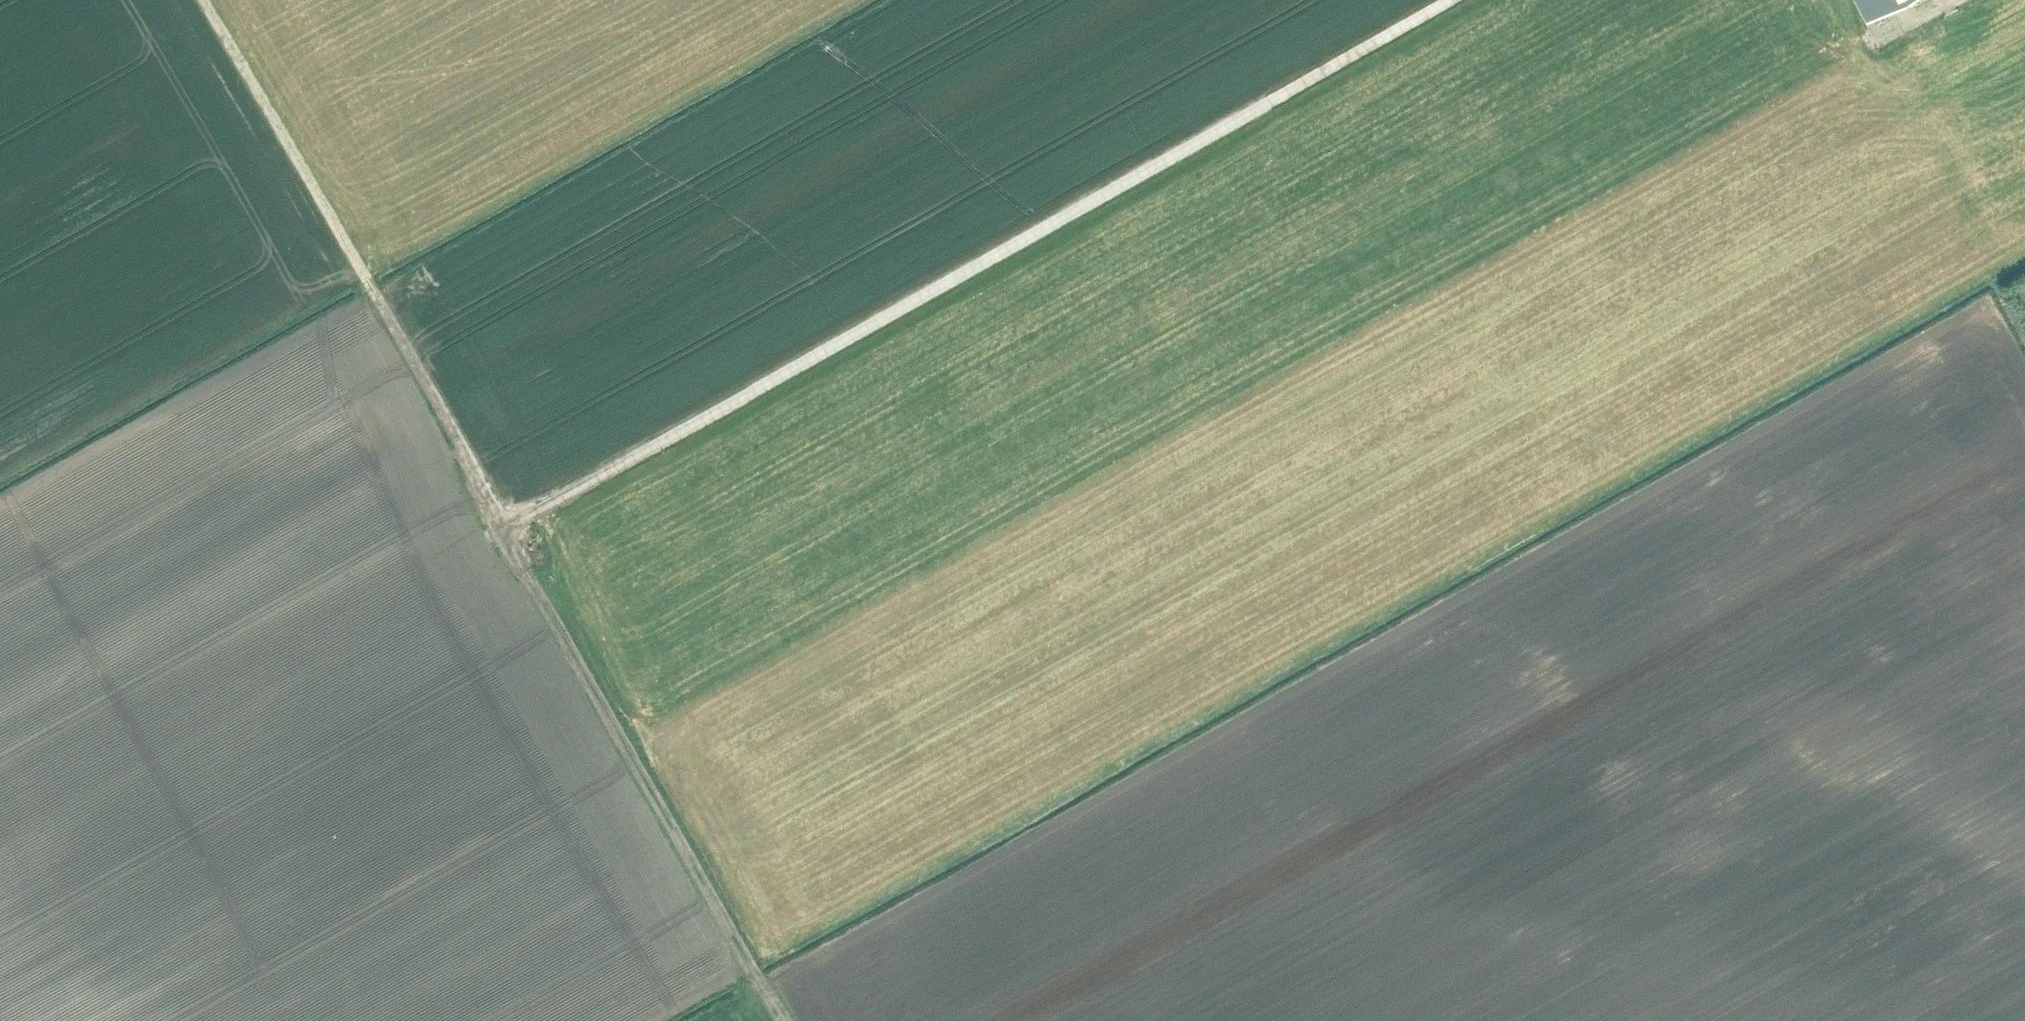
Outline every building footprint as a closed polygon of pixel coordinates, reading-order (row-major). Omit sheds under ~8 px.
[(1901,0),(1857,0),(1867,18),(1901,0)]
